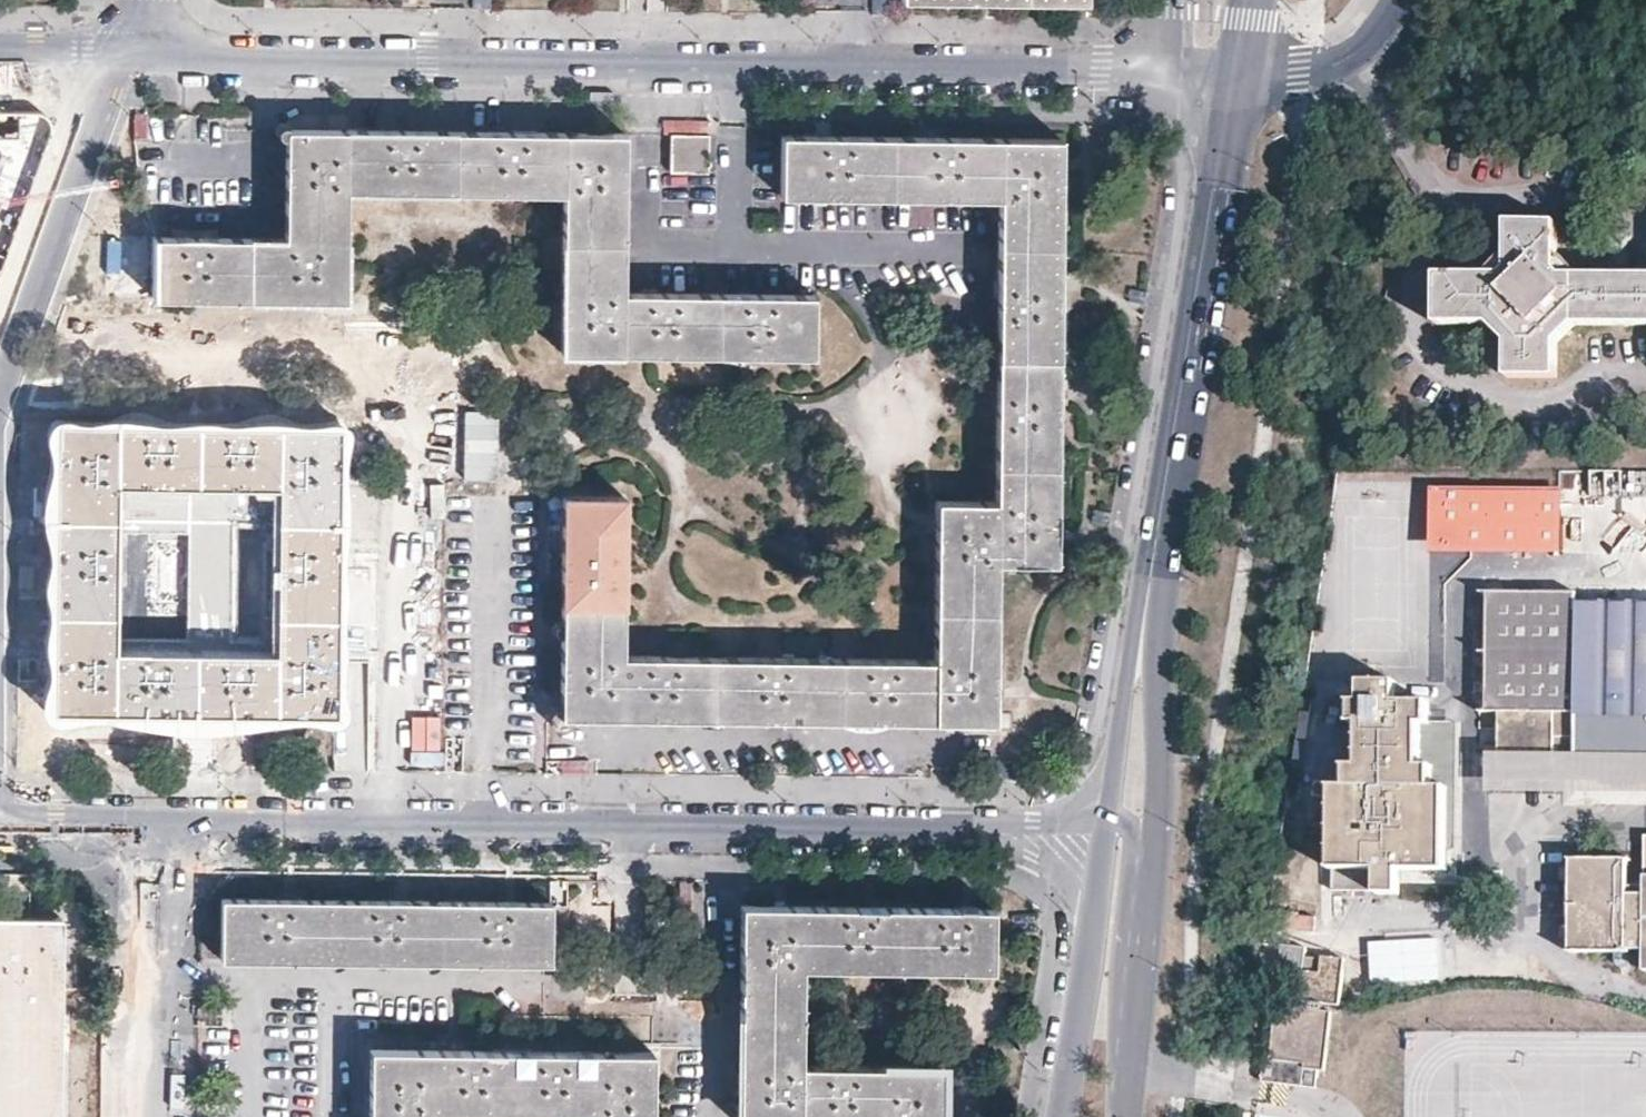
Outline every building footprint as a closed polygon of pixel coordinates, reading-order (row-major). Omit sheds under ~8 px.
[(888,0),(871,0),(871,9),(888,10),(888,0)] [(49,137),(50,126),(43,116),(0,115),(0,268),(49,137)] [(346,192),(454,193),(455,132),(287,130),(286,239),(150,236),(150,295),(290,298),(344,299),(346,192)] [(624,135),(455,132),(454,193),(562,194),(559,354),(811,359),(813,297),(622,294),(623,209),(624,135)] [(673,171),(711,172),(711,134),(673,134),(673,171)] [(1055,563),(1057,330),(1059,139),(781,136),(780,197),(852,198),(998,199),(996,502),(935,502),(934,541),(933,659),(621,656),(621,542),(621,498),(561,497),(560,716),(994,721),(996,563),(1055,563)] [(1495,279),(1437,278),(1437,327),(1489,328),(1508,348),(1507,380),(1515,380),(1555,380),(1556,345),(1575,328),(1645,328),(1645,279),(1629,279),(1611,279),(1570,279),(1564,279),(1562,278),(1557,275),(1557,263),(1557,226),(1509,225),(1508,262),(1508,273),(1503,279),(1495,279)] [(1495,271),(1495,279),(1503,279),(1508,273),(1508,262),(1502,262),(1495,271)] [(1563,263),(1557,263),(1557,275),(1562,278),(1564,279),(1570,279),(1569,270),(1563,263)] [(1611,268),(1611,279),(1629,279),(1629,268),(1611,268)] [(146,423),(55,422),(54,462),(53,567),(52,708),(333,712),(335,556),(337,451),(337,426),(237,424),(146,423)] [(1625,489),(1625,509),(1645,509),(1645,489),(1625,489)] [(1430,554),(1562,555),(1562,494),(1431,493),(1430,554)] [(1490,625),(1490,716),(1501,717),(1501,769),(1555,770),(1556,743),(1578,743),(1578,770),(1645,771),(1645,607),(1579,606),(1578,596),(1490,595),(1490,625)] [(361,699),(360,659),(342,660),(343,700),(361,699)] [(1444,873),(1445,793),(1432,793),(1432,772),(1421,771),(1421,728),(1428,728),(1428,706),(1398,705),(1397,687),(1361,687),(1361,706),(1353,706),(1352,726),(1361,727),(1360,769),(1349,769),(1348,791),(1336,792),(1335,805),(1334,840),(1334,872),(1379,873),(1379,897),(1399,897),(1400,873),(1444,873)] [(560,774),(588,773),(587,760),(559,761),(560,774)] [(1631,952),(1645,952),(1645,973),(1645,898),(1630,897),(1630,888),(1629,862),(1574,863),(1573,930),(1573,954),(1631,954),(1631,952)] [(1630,888),(1630,897),(1645,898),(1645,888),(1630,888)] [(548,962),(550,902),(510,901),(381,900),(272,899),(222,898),(221,958),(275,959),(548,962)] [(940,1067),(799,1064),(800,966),(991,969),(993,909),(949,908),(860,907),(783,906),(741,905),(738,1116),(939,1116),(940,1067)] [(1279,911),(1278,929),(1298,931),(1300,913),(1279,911)] [(61,919),(0,918),(0,1116),(59,1116),(61,919)] [(1297,974),(1293,1002),(1300,1003),(1323,1007),(1339,1009),(1345,963),(1323,959),(1322,962),(1306,960),(1307,952),(1283,949),(1281,972),(1297,974)] [(1323,1007),(1300,1003),(1299,1012),(1279,1010),(1272,1063),(1267,1062),(1265,1084),(1316,1091),(1319,1073),(1324,1073),(1331,1017),(1322,1015),(1323,1007)] [(651,1052),(626,1052),(558,1050),(464,1049),(392,1048),(369,1047),(368,1116),(430,1116),(430,1111),(588,1113),(588,1116),(650,1116),(651,1052)]
